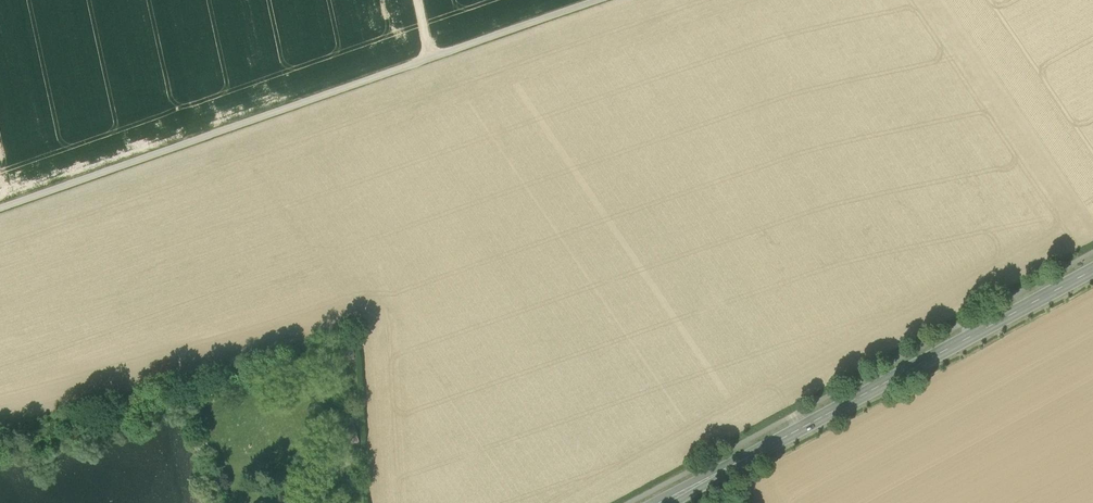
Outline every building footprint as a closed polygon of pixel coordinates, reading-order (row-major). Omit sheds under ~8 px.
[(347,348),(350,357),(357,355),(354,345),(347,348)] [(181,390),(182,394),(195,391),(193,385),(191,379),(179,382),(181,390)] [(340,417),(342,430),(359,427),(357,415),(340,417)]
